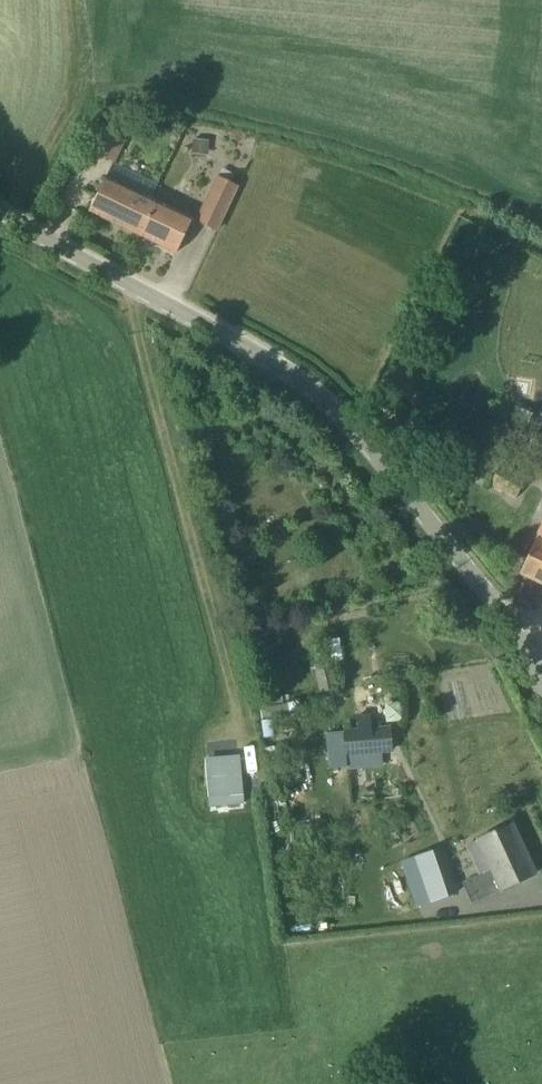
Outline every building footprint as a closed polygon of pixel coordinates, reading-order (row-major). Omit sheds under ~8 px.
[(113,162),(126,136),(108,127),(95,153),(113,162)] [(193,138),(191,153),(207,155),(209,140),(193,138)] [(216,175),(195,221),(217,231),(238,185),(216,175)] [(90,211),(139,235),(156,201),(106,177),(90,211)] [(193,218),(156,201),(139,235),(176,252),(193,218)] [(394,381),(387,395),(401,402),(408,388),(394,381)] [(515,498),(525,480),(499,465),(489,483),(515,498)] [(233,507),(211,512),(216,533),(237,528),(233,507)] [(519,573),(541,583),(541,524),(519,573)] [(346,754),(391,750),(389,727),(344,731),(346,754)] [(240,756),(205,759),(208,805),(243,803),(240,756)] [(478,900),(535,873),(511,824),(478,839),(494,870),(469,881),(478,900)] [(450,894),(443,869),(423,875),(431,900),(450,894)]
